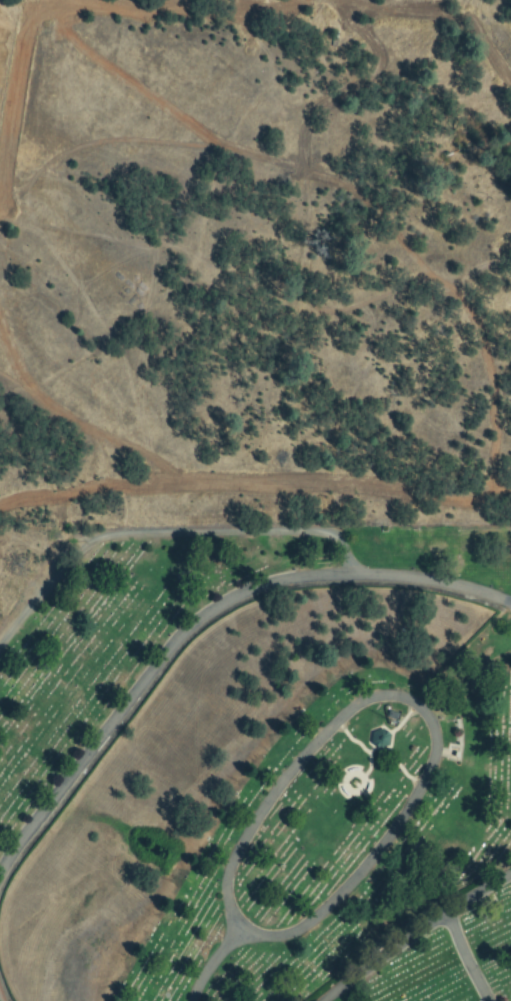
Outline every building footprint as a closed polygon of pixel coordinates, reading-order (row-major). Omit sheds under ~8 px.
[(374,750),(390,748),(387,731),(371,734),(374,750)]
